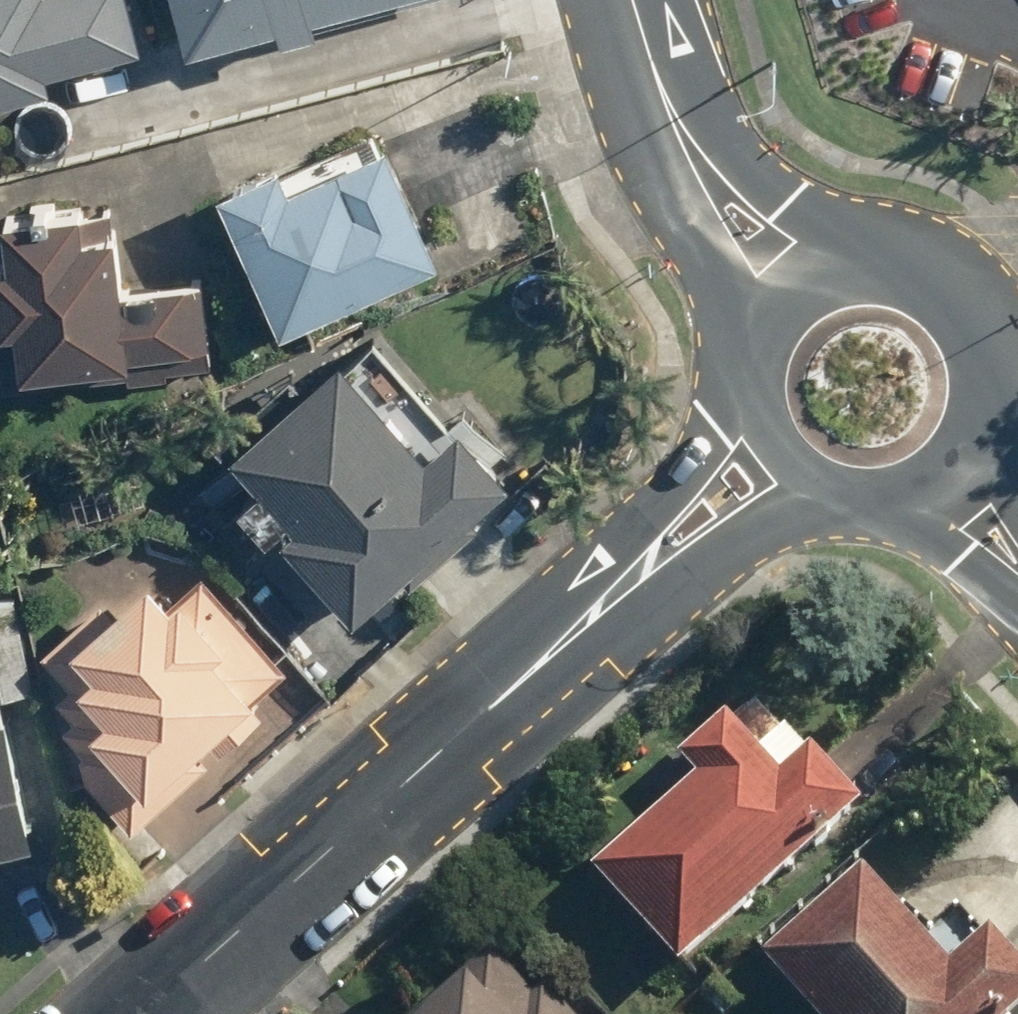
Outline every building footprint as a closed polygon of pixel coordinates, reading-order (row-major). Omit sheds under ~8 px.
[(37,89),(32,74),(127,47),(113,0),(0,0),(0,100),(37,89)] [(163,78),(447,0),(141,0),(163,78)] [(261,163),(199,192),(268,339),(422,267),(366,147),(273,190),(261,163)] [(204,349),(193,281),(120,293),(109,227),(68,234),(63,208),(0,219),(0,384),(204,349)] [(338,372),(325,358),(214,460),(276,529),(247,555),(318,633),(484,481),(364,348),(338,372)] [(125,829),(289,676),(192,573),(154,608),(121,573),(30,658),(57,687),(44,699),(64,720),(42,741),(125,829)] [(0,589),(0,693),(25,688),(4,589),(0,589)] [(26,841),(0,703),(0,846),(26,841)] [(664,977),(845,815),(760,720),(731,746),(716,730),(665,775),(680,792),(580,882),(664,977)] [(743,967),(785,1013),(1017,1013),(1017,999),(971,947),(934,981),(841,878),(743,967)] [(480,953),(415,1013),(556,1013),(531,988),(521,997),(480,953)]
